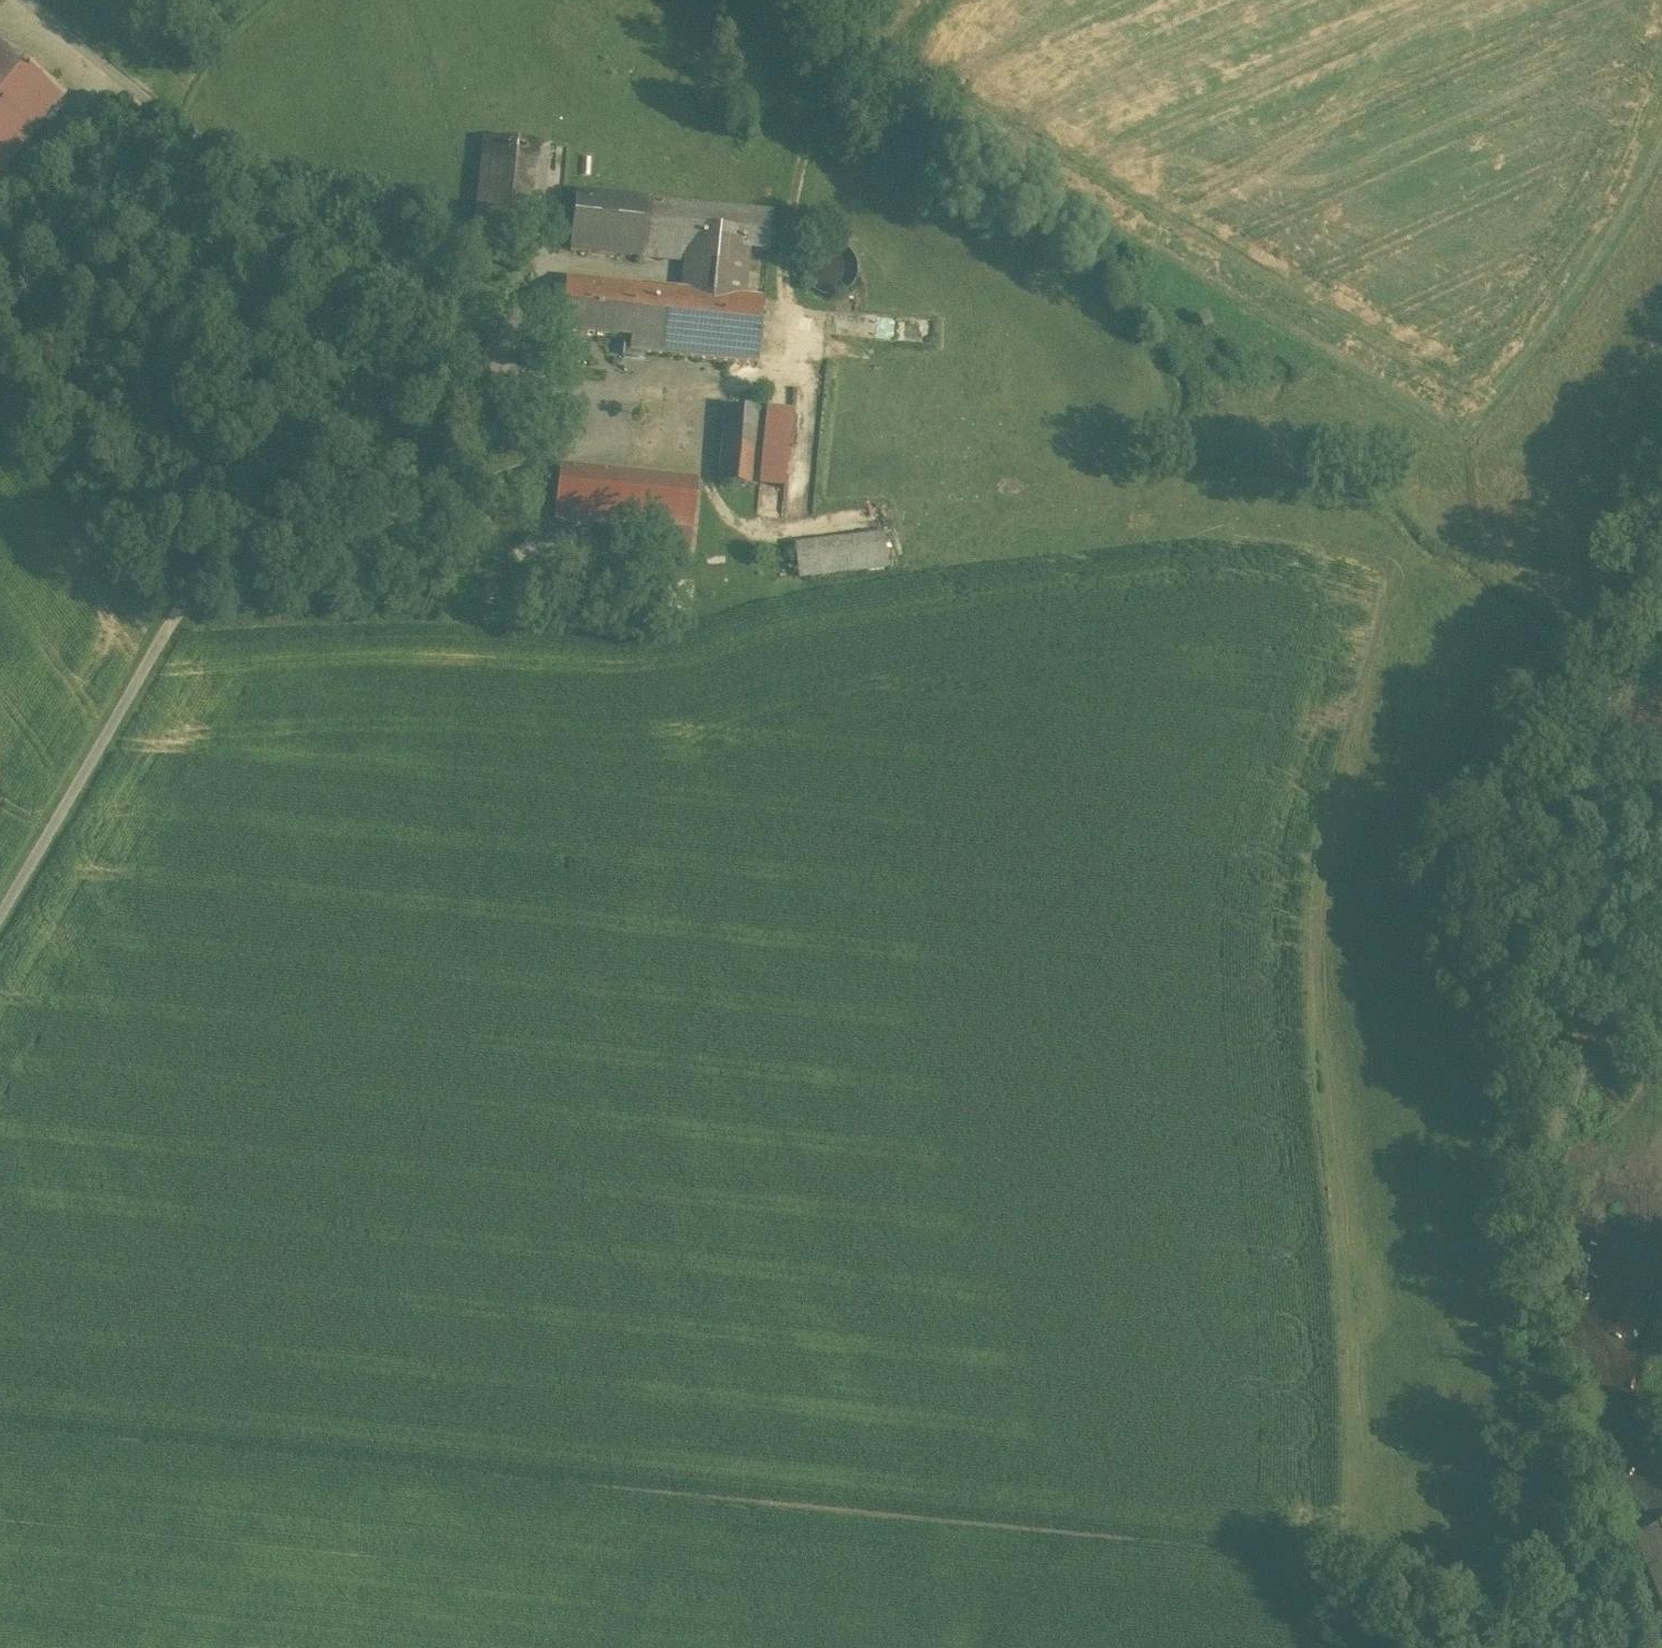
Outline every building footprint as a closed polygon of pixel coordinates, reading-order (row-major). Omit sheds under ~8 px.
[(62,94),(0,44),(0,171),(62,94)] [(546,145),(487,139),(478,221),(538,228),(546,145)] [(648,200),(576,192),(570,251),(642,259),(644,239),(648,200)] [(738,249),(768,251),(772,213),(648,200),(644,239),(688,244),(688,242),(739,247),(738,249)] [(739,247),(688,242),(688,244),(683,291),(567,279),(561,332),(624,338),(624,339),(639,341),(637,353),(757,366),(764,299),(734,296),(738,249),(739,247)] [(761,413),(726,409),(719,485),(754,488),(761,413)] [(697,482),(559,468),(554,521),(691,535),(692,535),(697,482)] [(795,546),(799,578),(896,566),(883,536),(795,546)] [(1638,1540),(1661,1601),(1661,1531),(1638,1540)]
